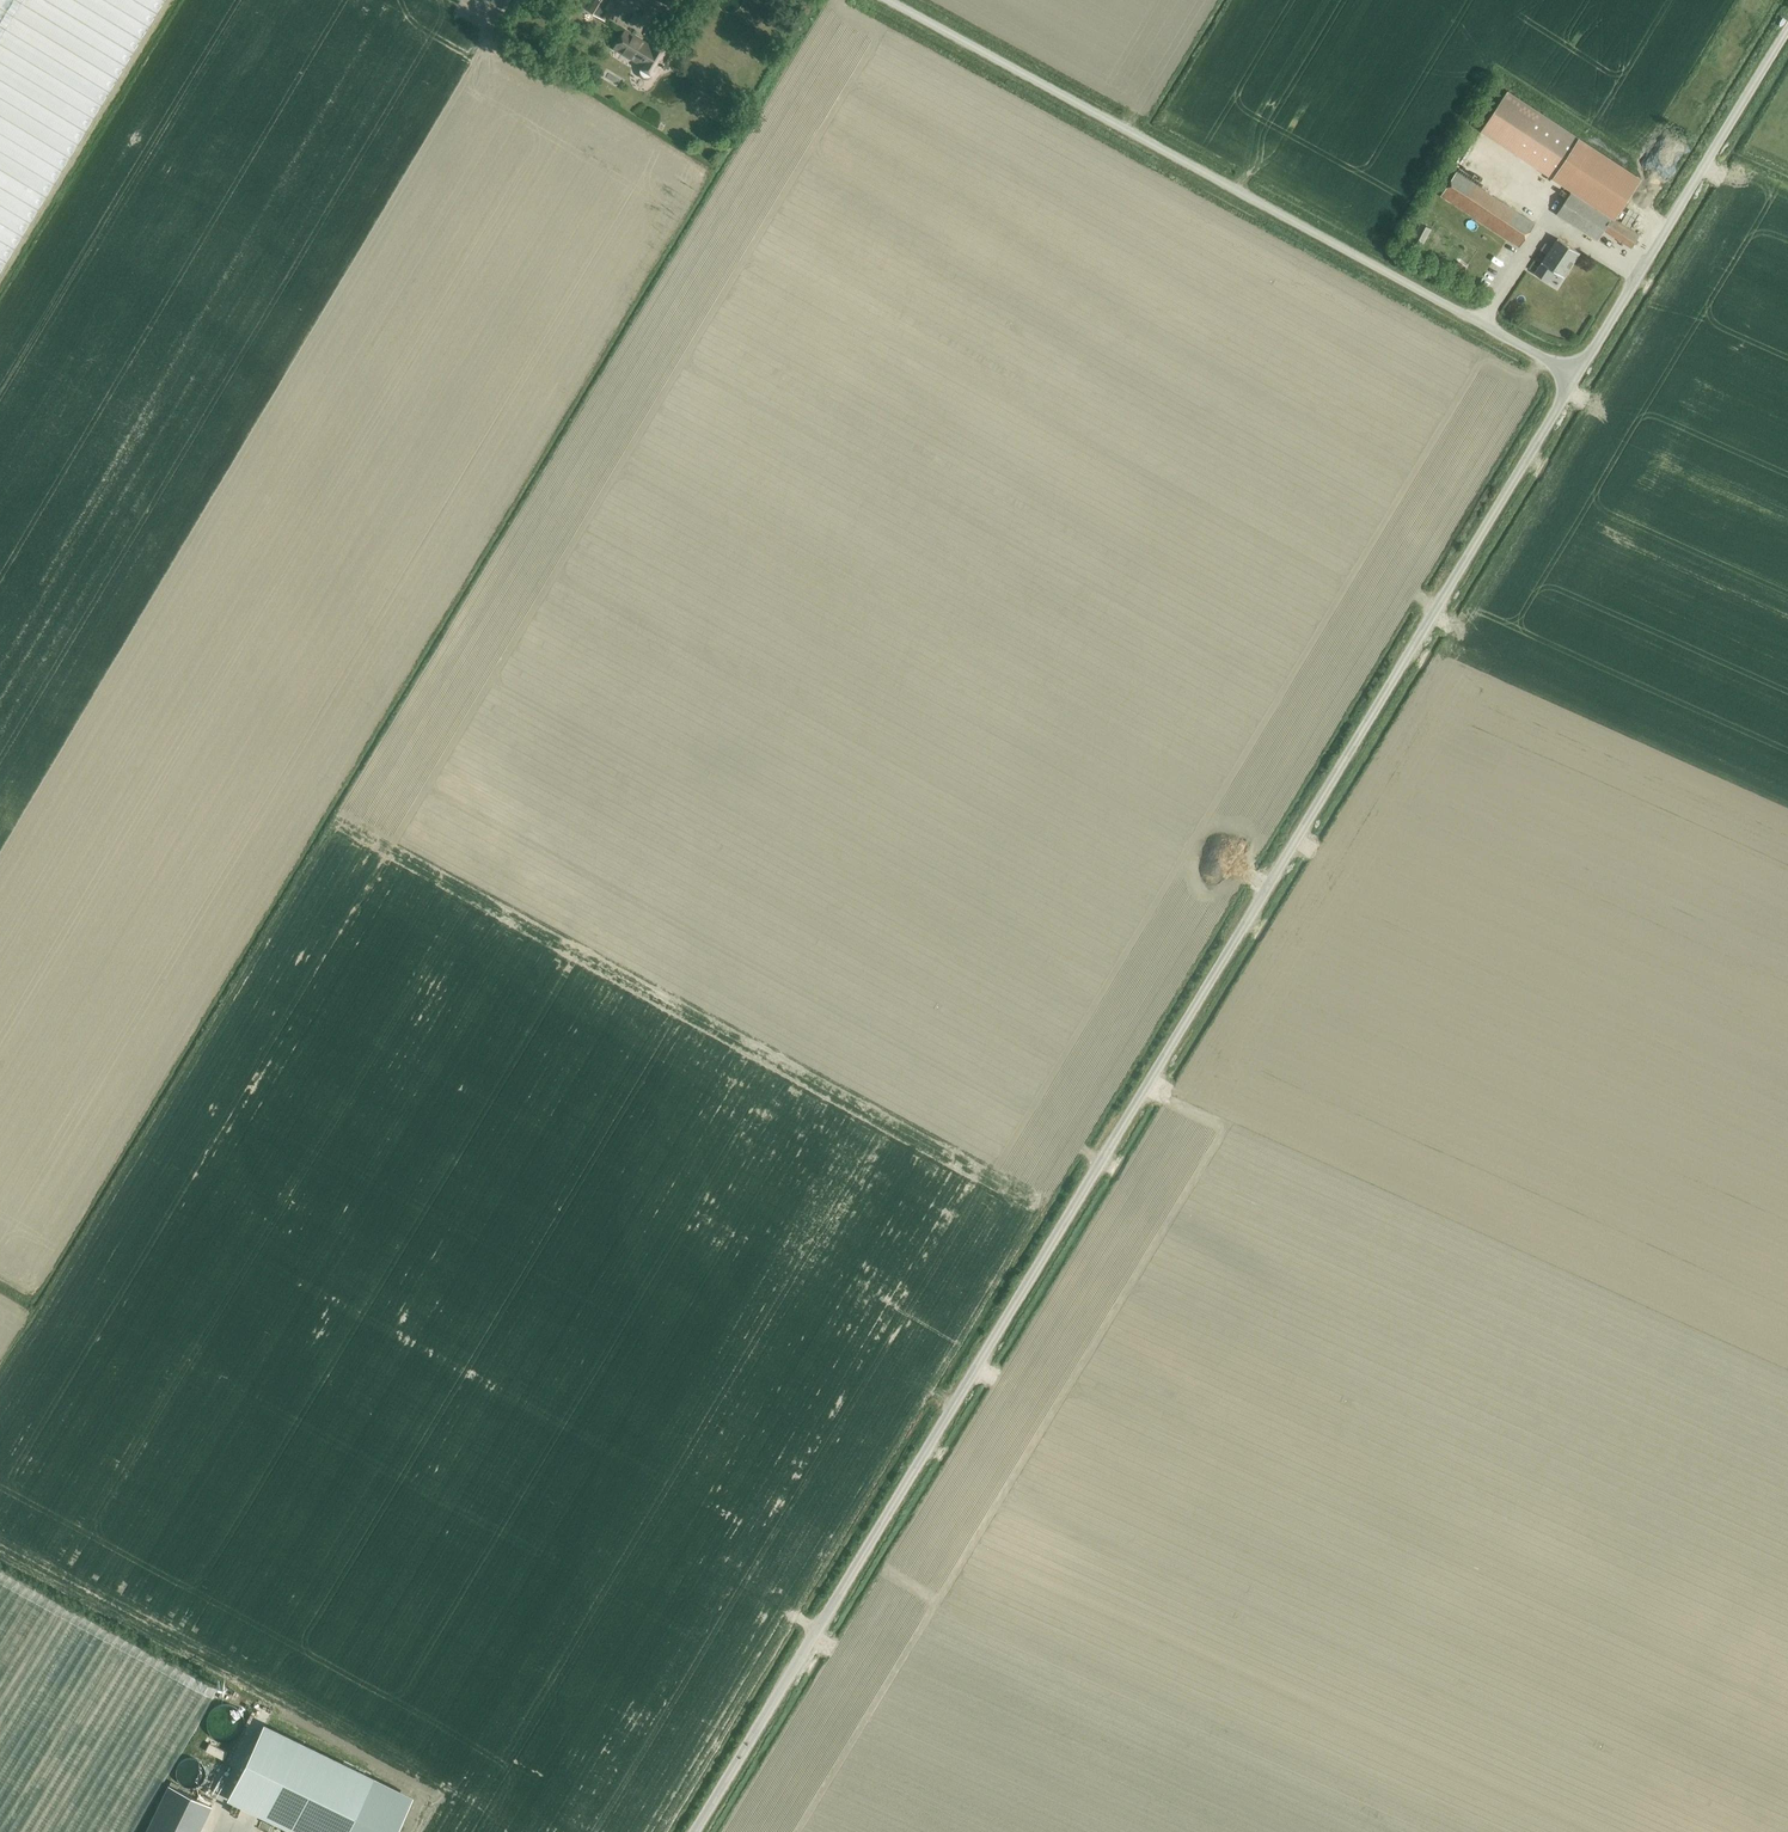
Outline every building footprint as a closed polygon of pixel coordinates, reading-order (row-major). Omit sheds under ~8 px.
[(166,0),(0,0),(0,275),(166,0)] [(611,19),(618,8),(614,5),(617,0),(582,0),(580,4),(605,20),(607,16),(611,19)] [(652,44),(651,46),(625,31),(615,48),(640,64),(639,66),(655,76),(668,54),(652,44)] [(1509,91),(1482,131),(1553,178),(1615,218),(1641,178),(1579,137),(1509,91)] [(1654,129),(1646,130),(1647,134),(1636,136),(1638,146),(1656,142),(1654,129)] [(1660,149),(1673,156),(1683,137),(1670,130),(1660,149)] [(1441,194),(1519,246),(1535,222),(1456,171),(1441,194)] [(1632,248),(1640,235),(1571,191),(1557,214),(1598,239),(1604,230),(1632,248)] [(1411,240),(1422,246),(1432,228),(1421,222),(1411,240)] [(1564,276),(1580,252),(1558,238),(1552,247),(1545,242),(1541,250),(1547,254),(1542,262),(1542,261),(1541,262),(1564,277),(1564,276)] [(230,1797),(302,1831),(392,1831),(408,1797),(264,1726),(230,1797)] [(211,1805),(167,1783),(144,1831),(198,1831),(211,1805)]
